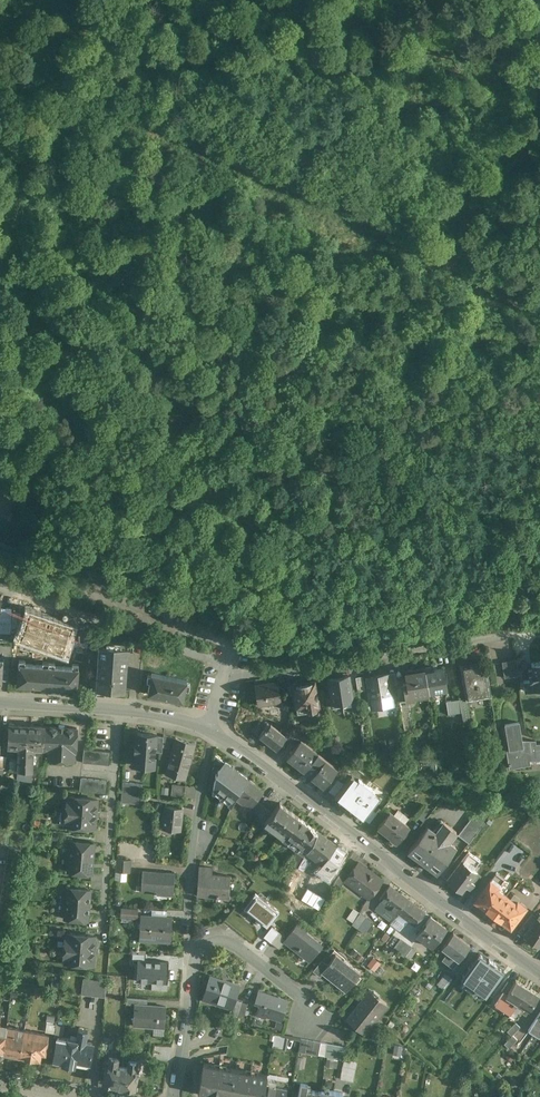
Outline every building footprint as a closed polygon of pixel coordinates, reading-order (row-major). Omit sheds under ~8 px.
[(12,633),(12,610),(0,610),(0,633),(12,633)] [(128,647),(99,645),(96,689),(125,691),(128,647)] [(516,657),(502,659),(504,674),(518,672),(516,657)] [(530,660),(531,665),(528,666),(529,676),(523,677),(525,687),(539,684),(539,658),(530,660)] [(480,660),(461,663),(467,696),(490,692),(486,668),(481,668),(480,660)] [(47,686),(49,665),(19,663),(17,684),(47,686)] [(443,666),(431,668),(430,664),(425,665),(424,665),(428,689),(446,686),(443,666)] [(49,665),(47,686),(77,688),(79,667),(49,665)] [(424,665),(410,667),(407,667),(405,669),(406,672),(407,679),(402,680),(405,697),(414,696),(414,694),(428,692),(428,693),(429,693),(428,689),(424,665)] [(187,681),(152,674),(148,694),(183,701),(187,681)] [(350,674),(328,677),(332,705),(343,703),(342,700),(351,698),(353,698),(353,695),(350,674)] [(363,674),(356,675),(358,688),(365,687),(363,674)] [(389,674),(367,677),(371,703),(392,700),(392,702),(393,702),(389,674)] [(315,680),(299,682),(298,681),(294,682),(292,685),(292,689),(294,690),(297,712),(307,710),(307,709),(317,707),(316,705),(319,705),(315,680)] [(277,681),(255,685),(258,705),(281,701),(277,681)] [(359,694),(353,695),(353,698),(351,698),(353,709),(361,708),(359,694)] [(459,695),(446,697),(448,710),(461,708),(459,695)] [(468,698),(460,699),(459,695),(461,708),(463,718),(471,717),(468,698)] [(521,735),(518,717),(504,720),(508,744),(506,744),(509,763),(530,759),(529,755),(539,755),(539,739),(534,739),(534,735),(521,735)] [(27,726),(9,725),(7,748),(18,748),(18,771),(25,772),(26,749),(27,726)] [(286,737),(271,725),(266,730),(265,729),(259,737),(277,750),(285,738),(287,737),(286,737)] [(45,727),(27,726),(26,749),(25,772),(29,772),(33,772),(34,749),(42,750),(45,727)] [(58,728),(45,727),(42,750),(49,750),(49,757),(74,758),(74,751),(76,751),(77,728),(65,728),(65,727),(58,726),(58,728)] [(293,728),(286,737),(287,737),(285,738),(291,742),(299,731),(293,728)] [(299,731),(291,742),(296,746),(301,740),(305,736),(299,731)] [(156,735),(137,734),(137,744),(136,743),(135,754),(136,754),(135,763),(154,764),(155,752),(156,737),(156,735)] [(172,737),(163,735),(163,737),(163,747),(169,749),(172,737)] [(163,737),(156,737),(155,752),(162,753),(163,747),(163,737)] [(195,744),(176,738),(175,738),(175,739),(166,774),(165,774),(186,780),(186,779),(185,779),(195,744),(196,744),(195,743),(195,744)] [(301,740),(296,746),(286,759),(323,787),(325,786),(332,776),(338,769),(301,740)] [(90,751),(84,750),(82,763),(89,764),(90,751)] [(231,767),(227,769),(216,806),(226,809),(228,804),(230,805),(235,792),(238,794),(248,780),(231,767)] [(25,772),(18,771),(16,780),(21,781),(22,778),(29,778),(29,772),(25,772)] [(338,779),(330,790),(328,792),(370,823),(378,812),(372,808),(381,795),(353,774),(344,784),(338,779)] [(338,779),(332,776),(325,786),(330,790),(338,779)] [(263,792),(248,780),(238,794),(236,798),(250,809),(256,801),(263,792)] [(143,784),(123,782),(122,796),(141,797),(142,797),(143,784)] [(186,786),(172,785),(171,798),(184,800),(186,786)] [(141,797),(122,796),(121,803),(141,804),(141,797)] [(98,800),(69,798),(68,803),(66,805),(65,819),(67,822),(66,827),(95,829),(98,800)] [(265,807),(256,801),(252,806),(250,809),(252,811),(248,815),(255,820),(263,809),(265,807)] [(298,818),(280,804),(272,815),(265,825),(283,838),(282,839),(298,818)] [(182,808),(166,806),(163,830),(179,832),(179,831),(178,831),(180,817),(181,817),(181,816),(180,816),(181,809),(182,809),(182,808)] [(226,809),(216,806),(214,813),(225,816),(227,810),(226,809)] [(425,806),(417,816),(424,821),(432,811),(425,806)] [(263,809),(255,820),(263,827),(265,825),(272,815),(263,809)] [(409,818),(399,810),(395,816),(405,823),(409,818)] [(477,810),(458,835),(469,843),(488,818),(477,810)] [(395,816),(390,811),(385,818),(377,827),(378,828),(391,838),(390,838),(396,843),(396,842),(398,843),(410,827),(405,823),(395,816)] [(378,812),(370,823),(377,829),(378,828),(377,827),(385,818),(378,812)] [(318,833),(298,818),(282,839),(298,851),(300,849),(302,851),(304,849),(308,851),(318,833)] [(444,822),(436,833),(428,827),(409,852),(437,873),(448,858),(456,847),(449,842),(456,831),(444,822)] [(337,847),(318,833),(308,851),(304,858),(298,869),(303,873),(310,864),(319,870),(337,847)] [(94,844),(71,841),(70,847),(68,849),(67,857),(93,859),(94,844)] [(460,863),(447,880),(455,886),(455,888),(460,892),(463,892),(468,886),(471,888),(481,876),(473,870),(480,860),(469,852),(460,863)] [(304,858),(296,853),(290,864),(298,869),(304,858)] [(500,856),(494,865),(499,869),(506,860),(500,856)] [(93,859),(67,857),(67,865),(69,867),(68,873),(92,875),(93,859)] [(448,858),(437,873),(443,878),(443,877),(454,863),(448,858)] [(454,863),(443,877),(447,880),(460,863),(456,859),(454,863)] [(131,863),(116,862),(115,872),(126,873),(130,873),(131,863)] [(383,882),(359,864),(349,877),(345,882),(345,883),(369,900),(383,882)] [(230,877),(212,875),(212,868),(199,867),(197,895),(228,897),(230,877)] [(303,873),(298,869),(294,876),(295,878),(293,882),(292,882),(291,882),(300,888),(301,889),(309,877),(303,873)] [(175,873),(143,871),(141,892),(154,893),(154,896),(156,896),(156,895),(172,896),(172,897),(173,897),(175,873)] [(126,873),(115,872),(115,881),(125,882),(126,873)] [(342,872),(333,887),(339,891),(345,883),(345,882),(349,877),(342,872)] [(490,880),(475,900),(476,901),(476,904),(480,907),(483,907),(493,914),(507,896),(497,888),(505,879),(496,872),(490,880)] [(390,887),(379,900),(382,902),(376,911),(383,917),(392,923),(396,919),(398,915),(409,901),(390,887)] [(90,890),(67,888),(67,894),(64,896),(64,904),(89,906),(90,890)] [(513,894),(510,898),(507,896),(493,914),(502,921),(503,924),(507,927),(510,927),(511,927),(526,907),(518,900),(519,899),(513,894)] [(425,913),(409,901),(398,915),(408,922),(415,927),(425,913)] [(89,906),(64,904),(63,911),(65,914),(65,919),(88,921),(89,906)] [(360,914),(352,926),(358,931),(367,919),(360,914)] [(171,917),(140,915),(139,938),(170,940),(171,917)] [(408,922),(398,915),(396,919),(405,926),(408,922)] [(447,929),(431,917),(417,936),(433,948),(447,929)] [(537,917),(530,926),(524,936),(523,937),(531,942),(531,941),(539,947),(539,946),(539,920),(537,917)] [(367,919),(358,931),(364,935),(373,923),(367,919)] [(405,926),(396,919),(392,923),(391,925),(400,932),(405,926)] [(311,958),(325,940),(298,920),(284,938),(311,958)] [(525,923),(518,932),(524,936),(530,926),(525,923)] [(96,936),(67,934),(66,939),(64,941),(63,956),(65,958),(64,963),(93,965),(96,936)] [(470,947),(453,934),(442,949),(448,953),(443,961),(454,969),(470,947)] [(400,941),(393,951),(399,955),(406,945),(400,941)] [(412,949),(406,945),(399,955),(404,959),(412,949)] [(503,971),(479,953),(463,974),(471,979),(472,980),(473,979),(480,984),(488,990),(489,991),(503,971)] [(360,974),(336,954),(328,965),(323,971),(324,972),(334,980),(334,979),(347,989),(345,992),(346,992),(360,974)] [(374,958),(368,966),(376,971),(382,964),(374,958)] [(322,960),(313,971),(320,977),(324,972),(323,971),(328,965),(322,960)] [(471,979),(463,974),(460,979),(467,984),(471,979)] [(445,975),(438,985),(445,991),(452,980),(445,975)] [(239,985),(210,976),(203,1000),(231,1008),(232,1009),(235,1000),(239,985)] [(83,978),(75,977),(73,992),(81,993),(83,978)] [(107,981),(83,978),(81,993),(81,994),(105,997),(107,981)] [(452,980),(445,991),(452,996),(459,985),(452,980)] [(513,985),(508,995),(504,993),(496,1006),(510,1015),(511,1015),(511,1014),(514,1010),(528,988),(516,981),(513,985)] [(513,985),(508,982),(502,992),(504,993),(508,995),(513,985)] [(488,990),(480,984),(476,990),(484,996),(488,990)] [(539,995),(528,988),(514,1010),(519,1013),(522,1007),(529,1011),(539,995)] [(387,1005),(369,991),(347,1019),(364,1033),(387,1005)] [(287,1000),(259,992),(256,1002),(260,1003),(257,1012),(281,1020),(287,1000)] [(242,1002),(235,1000),(232,1009),(231,1008),(229,1014),(237,1017),(238,1014),(242,1002)] [(248,1004),(242,1002),(238,1014),(244,1016),(248,1004)] [(147,1005),(134,1004),(134,1005),(134,1017),(137,1017),(136,1026),(164,1028),(166,1007),(147,1005)] [(519,1013),(514,1010),(511,1014),(511,1015),(510,1015),(508,1017),(514,1021),(519,1013)] [(529,1032),(539,1038),(539,1037),(539,1014),(529,1032)] [(64,1025),(56,1024),(54,1036),(58,1037),(58,1036),(62,1037),(64,1025)] [(516,1024),(507,1033),(512,1038),(513,1037),(521,1029),(516,1024)] [(24,1029),(6,1026),(6,1029),(3,1052),(10,1053),(11,1055),(15,1056),(17,1054),(20,1055),(24,1029)] [(62,1037),(58,1036),(58,1037),(54,1058),(63,1060),(63,1062),(74,1064),(88,1067),(89,1062),(93,1043),(86,1042),(88,1030),(78,1028),(76,1040),(62,1037)] [(49,1034),(24,1029),(20,1055),(30,1056),(32,1059),(37,1060),(40,1058),(41,1052),(45,1052),(49,1034)] [(288,1037),(274,1035),(272,1048),(285,1050),(288,1037)] [(518,1041),(513,1037),(512,1038),(504,1046),(509,1050),(518,1041)] [(346,1047),(326,1043),(325,1056),(344,1060),(346,1047)] [(395,1044),(392,1054),(401,1056),(403,1046),(395,1044)] [(118,1059),(109,1057),(108,1062),(106,1062),(104,1072),(105,1072),(103,1081),(119,1084),(122,1066),(117,1065),(118,1059)] [(349,1067),(342,1066),(340,1079),(353,1081),(357,1061),(350,1059),(349,1067)] [(128,1060),(127,1067),(122,1066),(119,1084),(135,1087),(136,1078),(137,1078),(139,1068),(137,1067),(138,1062),(128,1060)] [(237,1069),(203,1063),(198,1094),(216,1096),(235,1096),(237,1069)] [(235,1096),(263,1096),(266,1083),(267,1075),(237,1069),(235,1096)] [(266,1083),(263,1096),(285,1096),(286,1087),(287,1087),(288,1081),(276,1079),(275,1084),(266,1083)] [(307,1090),(308,1085),(301,1084),(300,1089),(298,1096),(321,1096),(321,1092),(307,1090)]
